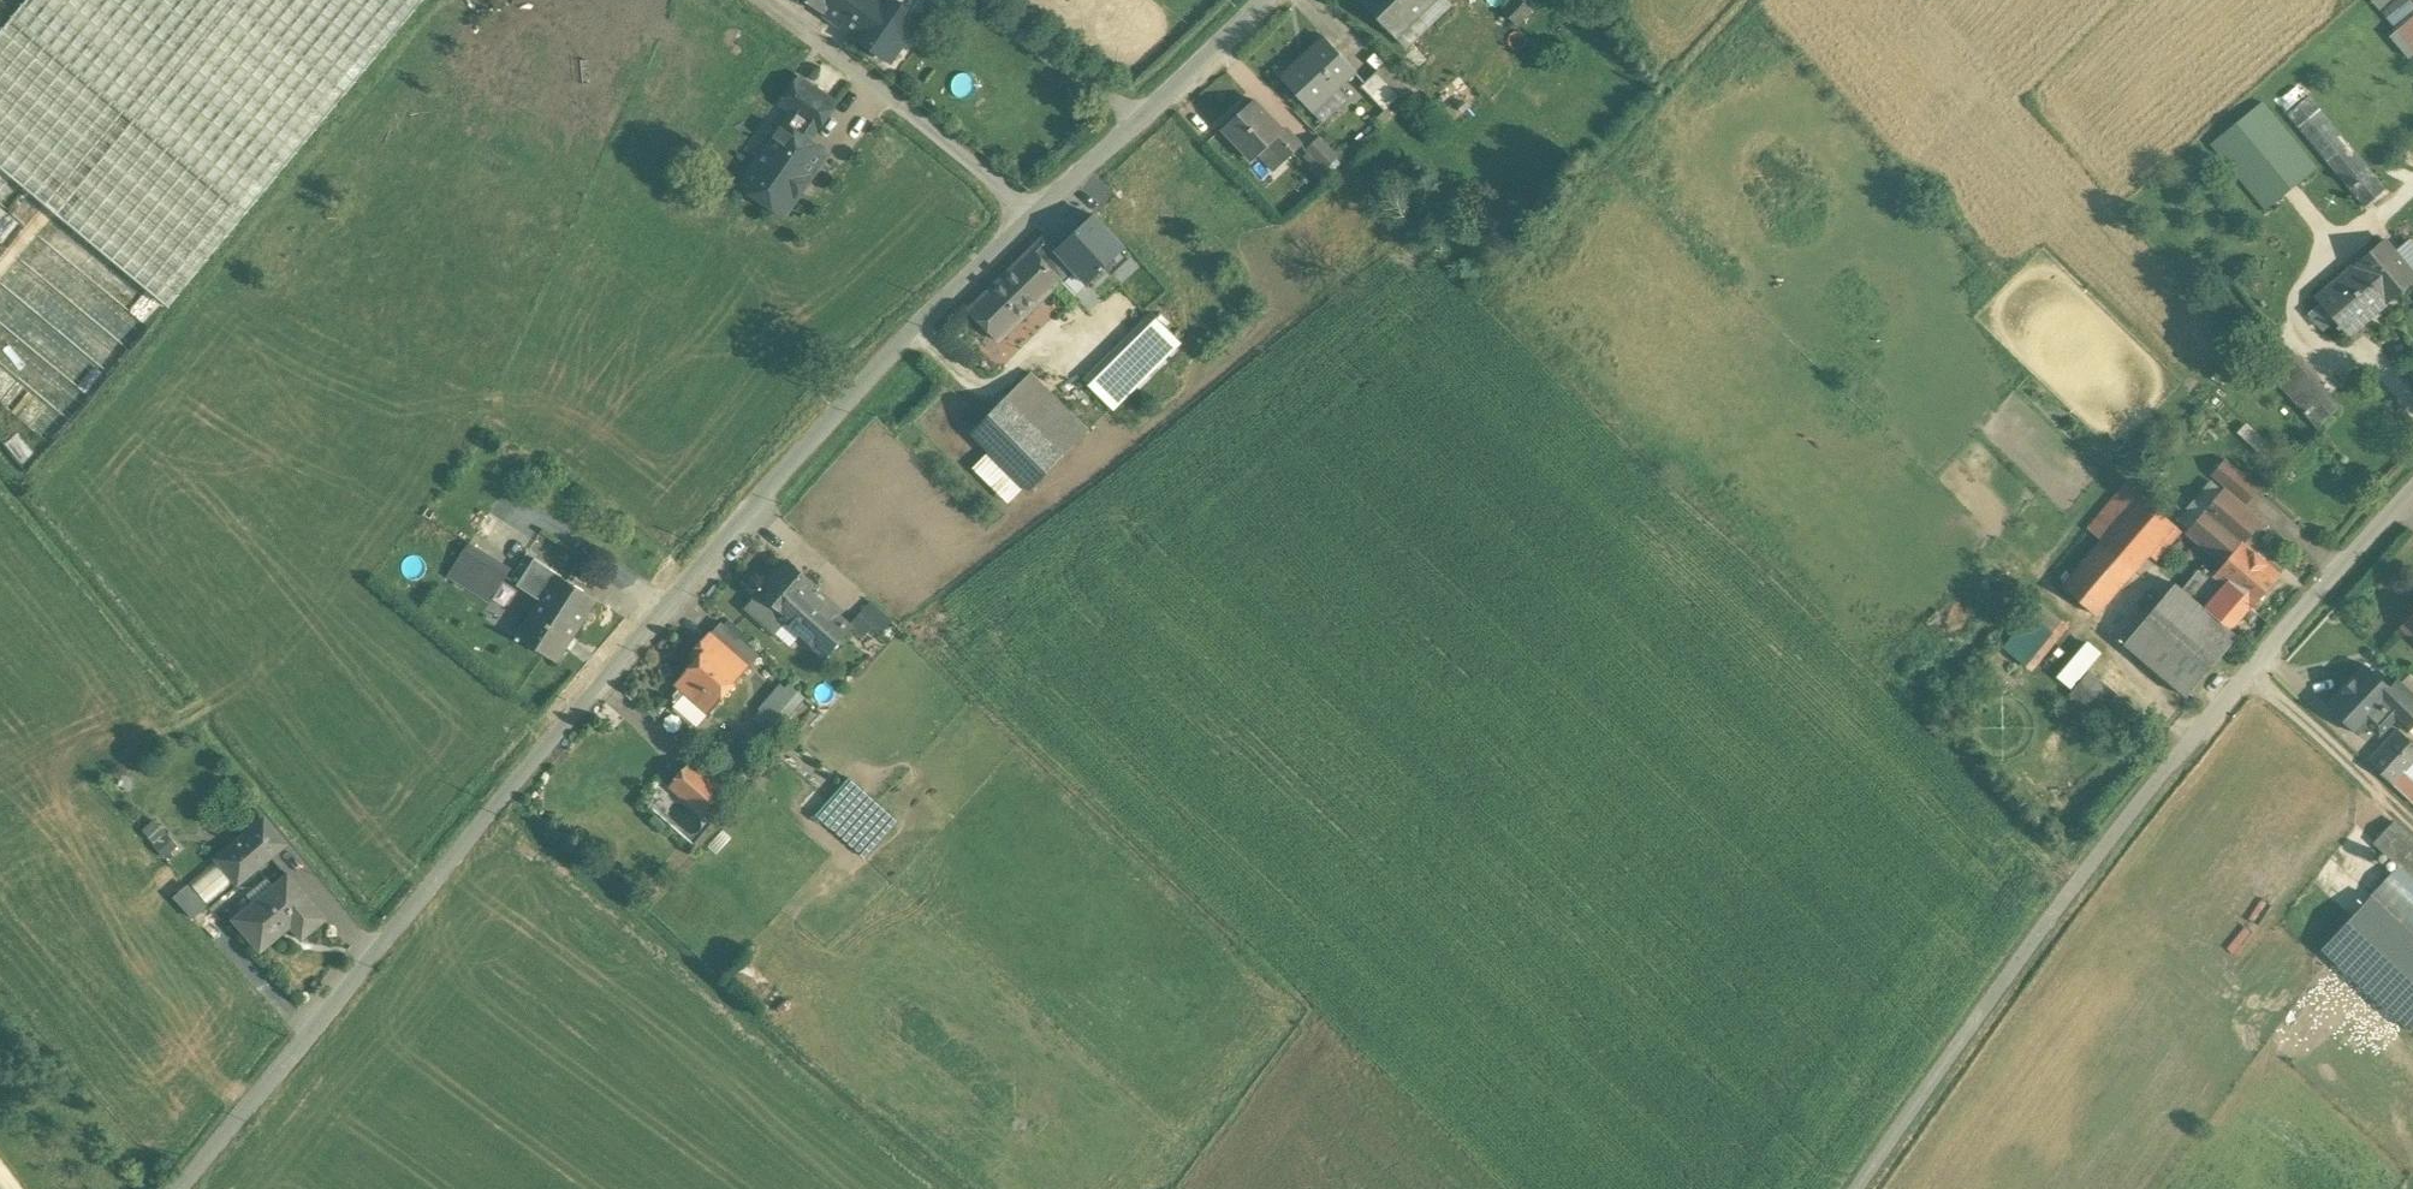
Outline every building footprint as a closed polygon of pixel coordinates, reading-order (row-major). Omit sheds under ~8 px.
[(0,31),(0,169),(168,306),(421,0),(25,0),(0,31)] [(825,14),(825,13),(825,12),(834,0),(805,0),(825,14)] [(879,0),(834,0),(825,12),(825,13),(855,34),(879,0)] [(855,34),(854,35),(891,60),(921,18),(895,0),(879,0),(855,34)] [(1362,3),(1396,39),(1437,0),(1365,0),(1362,3)] [(2386,16),(2412,48),(2412,2),(2412,0),(2405,0),(2386,16)] [(1324,37),(1281,78),(1312,111),(1355,70),(1324,37)] [(1411,85),(1386,61),(1376,71),(1400,95),(1411,85)] [(1400,95),(1376,71),(1361,86),(1385,110),(1394,101),(1400,95)] [(836,102),(801,77),(782,104),(794,111),(785,123),(810,141),(836,102)] [(2300,81),(2282,96),(2291,106),(2308,91),(2300,81)] [(2386,188),(2309,95),(2287,113),(2364,207),(2386,188)] [(1282,130),(1254,99),(1223,127),(1253,160),(1271,144),(1286,160),(1302,145),(1285,128),(1282,130)] [(1394,101),(1385,110),(1391,117),(1401,108),(1394,101)] [(2317,168),(2262,101),(2209,145),(2264,211),(2317,168)] [(785,123),(774,140),(775,141),(757,167),(754,165),(741,184),(785,215),(799,196),(796,194),(807,177),(809,178),(827,153),(810,141),(785,123)] [(1340,156),(1320,136),(1306,150),(1326,170),(1340,156)] [(0,169),(0,419),(45,456),(168,306),(0,169)] [(1058,248),(1056,249),(1088,282),(1125,248),(1093,215),(1058,248)] [(1088,282),(1056,249),(1058,248),(1045,235),(1031,248),(1062,280),(1076,294),(1088,282)] [(2316,298),(2348,335),(2388,302),(2412,280),(2412,274),(2384,239),(2355,263),(2355,264),(2316,298)] [(1062,280),(1031,248),(968,308),(968,309),(969,309),(1000,340),(1062,280)] [(1152,311),(1124,339),(1153,367),(1180,340),(1152,311)] [(1124,339),(1083,379),(1111,408),(1153,367),(1124,339)] [(2338,408),(2289,352),(2267,370),(2273,376),(2294,401),(2317,427),(2338,408)] [(1031,372),(970,431),(1028,489),(1089,430),(1031,372)] [(2294,401),(2273,376),(2262,386),(2283,411),(2294,401)] [(2257,489),(2224,461),(2213,474),(2246,502),(2257,489)] [(2127,483),(2049,573),(2097,615),(2175,525),(2127,483)] [(2224,491),(2189,532),(2225,561),(2242,541),(2259,521),(2224,491)] [(539,536),(533,555),(556,564),(563,545),(539,536)] [(2225,561),(2215,573),(2203,564),(2182,589),(2230,630),(2250,606),(2251,607),(2280,573),(2242,541),(2225,561)] [(511,569),(469,543),(449,575),(491,601),(511,569)] [(542,600),(559,574),(535,558),(518,585),(542,600)] [(789,561),(764,589),(761,586),(759,588),(762,591),(747,608),(775,632),(786,619),(798,629),(823,601),(810,590),(815,584),(789,561)] [(596,598),(559,574),(542,600),(519,636),(554,659),(562,646),(565,647),(596,598)] [(2182,589),(2175,583),(2124,643),(2187,696),(2237,636),(2230,630),(2182,589)] [(823,601),(798,629),(826,655),(851,626),(823,601)] [(892,626),(868,604),(856,617),(879,639),(892,626)] [(2404,626),(2412,634),(2412,616),(2404,626)] [(760,655),(722,622),(711,633),(732,651),(750,666),(760,655)] [(711,633),(710,632),(698,645),(704,651),(721,665),(732,651),(711,633)] [(2092,639),(2063,674),(2075,684),(2104,649),(2092,639)] [(680,687),(710,712),(750,666),(732,651),(721,665),(704,651),(676,683),(680,687)] [(2366,665),(2328,705),(2357,734),(2372,719),(2384,730),(2395,719),(2407,732),(2409,730),(2404,725),(2412,717),(2412,694),(2397,679),(2390,687),(2366,665)] [(2152,726),(2092,673),(2067,702),(2083,717),(2089,709),(2133,748),(2152,726)] [(2069,690),(2054,677),(2041,692),(2056,705),(2069,690)] [(800,702),(781,686),(762,709),(780,725),(800,702)] [(710,712),(680,687),(675,693),(676,699),(675,699),(675,702),(676,702),(676,705),(696,722),(702,722),(710,712)] [(2369,761),(2393,784),(2405,771),(2412,762),(2412,742),(2399,729),(2369,761)] [(726,791),(691,761),(670,785),(705,816),(726,791)] [(2393,784),(2412,802),(2412,801),(2412,778),(2405,771),(2393,784)] [(850,778),(817,814),(831,826),(863,790),(850,778)] [(2394,820),(2374,842),(2399,865),(2372,894),(2412,932),(2412,838),(2394,820)] [(279,841),(262,821),(250,831),(267,852),(279,841)] [(153,847),(166,836),(153,822),(141,833),(153,847)] [(250,831),(218,858),(235,879),(267,852),(250,831)] [(166,836),(153,847),(165,861),(178,849),(166,836)] [(323,918),(285,874),(232,919),(258,950),(280,931),(278,928),(286,922),(300,938),(323,918)] [(205,909),(186,887),(173,898),(192,920),(205,909)] [(2372,894),(2321,949),(2409,1030),(2412,1026),(2412,932),(2372,894)]
